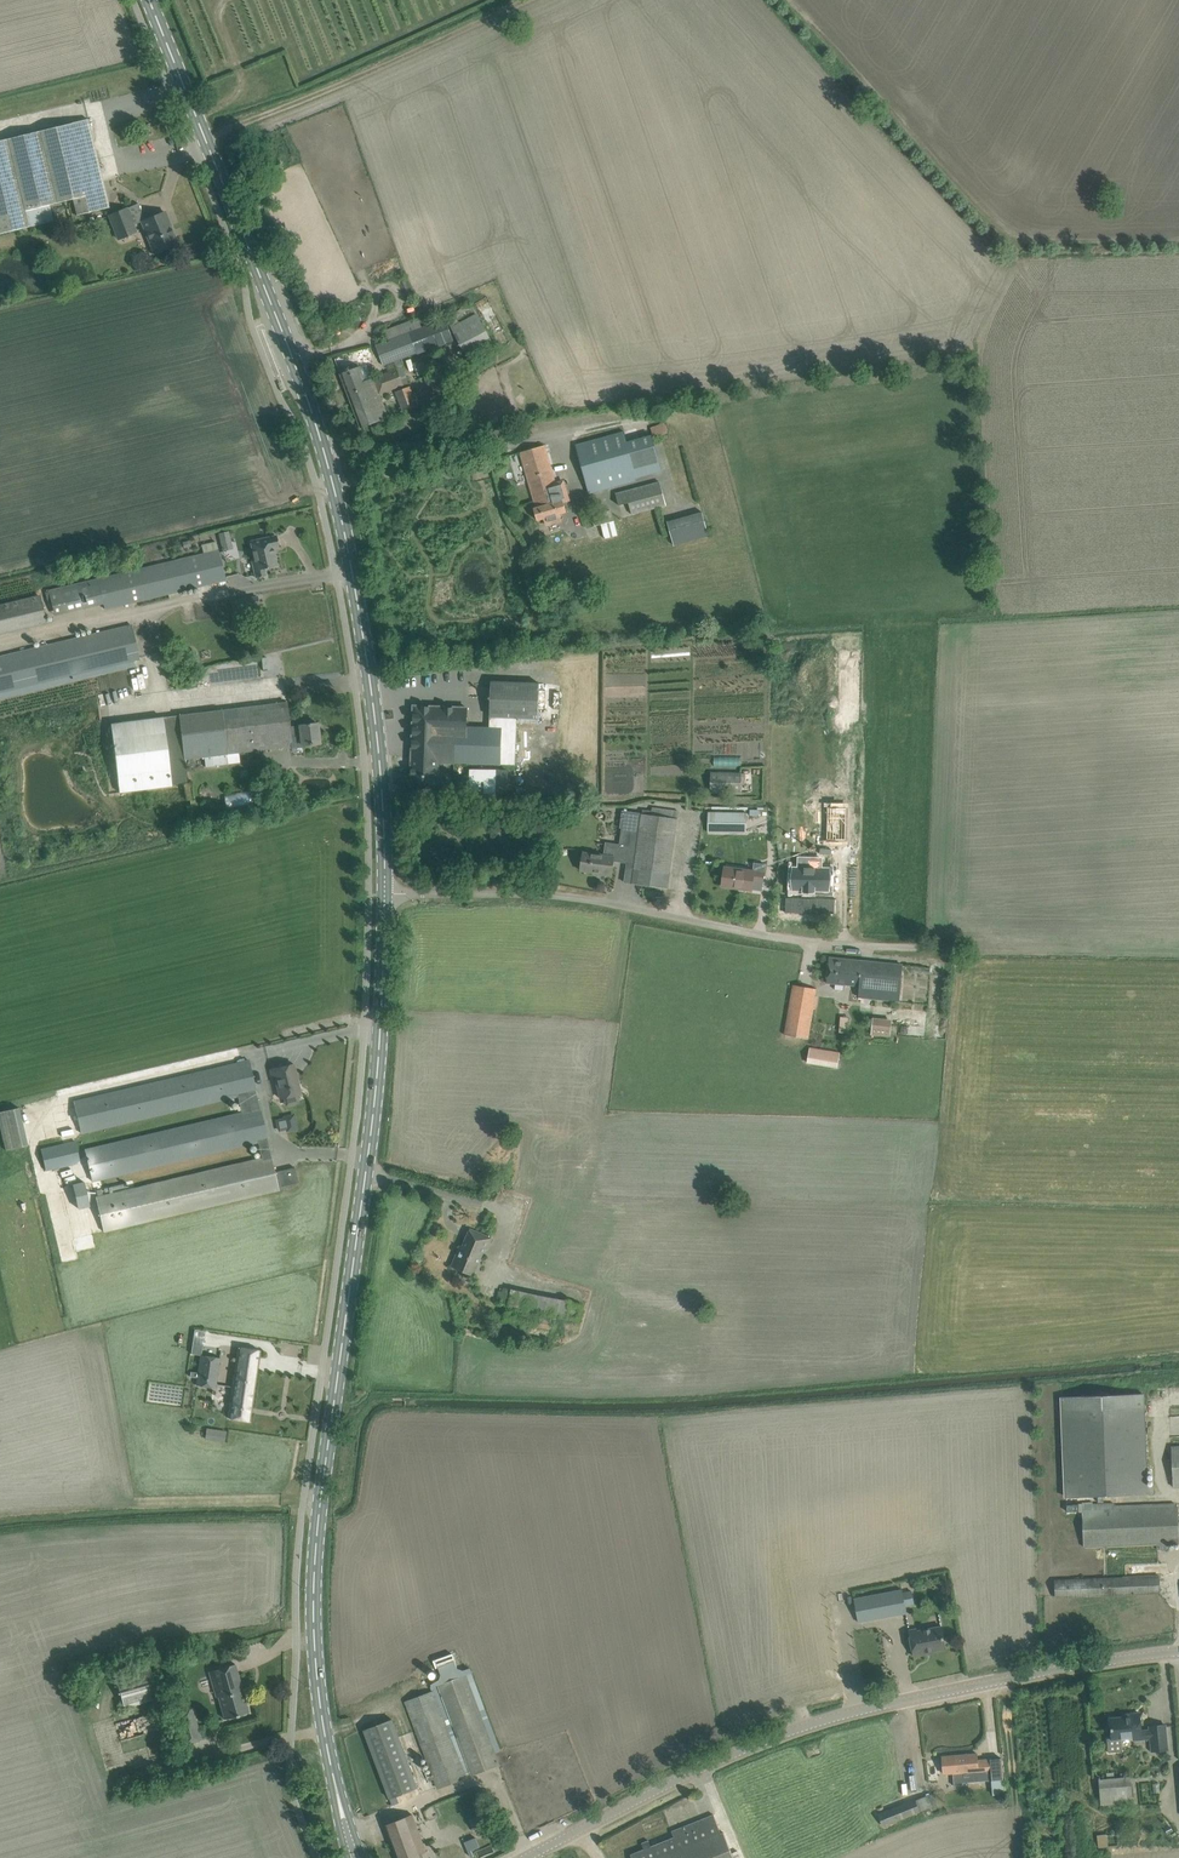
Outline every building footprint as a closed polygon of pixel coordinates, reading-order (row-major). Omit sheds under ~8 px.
[(29,227),(25,211),(72,199),(76,215),(109,207),(104,186),(102,187),(98,172),(101,171),(88,119),(0,140),(0,234),(29,227)] [(128,208),(108,215),(118,240),(138,232),(128,208)] [(141,222),(154,255),(179,245),(166,211),(145,220),(141,221),(141,222)] [(448,317),(470,361),(496,348),(474,304),(448,317)] [(385,366),(395,362),(401,360),(454,340),(445,318),(377,344),(385,366)] [(419,376),(441,368),(436,354),(414,363),(419,376)] [(395,362),(398,369),(404,385),(409,383),(401,360),(395,362)] [(404,385),(398,369),(366,381),(359,366),(340,373),(361,428),(389,417),(380,394),(404,385)] [(417,406),(413,394),(410,386),(396,392),(403,411),(417,406)] [(651,427),(653,432),(654,431),(656,437),(668,433),(665,422),(651,427)] [(637,481),(636,479),(662,472),(652,435),(626,442),(622,426),(574,439),(589,494),(637,481)] [(521,452),(537,508),(534,508),(538,520),(544,518),(547,526),(561,522),(559,514),(564,512),(559,493),(565,491),(563,485),(557,486),(545,445),(521,452)] [(660,481),(615,493),(619,505),(628,502),(632,515),(666,505),(660,481)] [(676,547),(710,536),(703,512),(668,522),(676,547)] [(618,535),(615,521),(601,525),(605,539),(618,535)] [(233,548),(229,531),(219,533),(223,551),(233,548)] [(255,578),(266,576),(265,568),(277,565),(273,548),(279,547),(277,536),(250,542),(254,560),(251,561),(255,578)] [(181,596),(180,592),(226,581),(216,542),(202,545),(204,553),(60,588),(49,590),(55,616),(66,613),(104,604),(106,610),(169,595),(170,599),(181,596)] [(47,623),(40,595),(0,605),(0,635),(47,623)] [(258,595),(245,597),(247,611),(260,609),(258,595)] [(140,660),(132,625),(0,656),(0,693),(140,660)] [(192,651),(201,641),(191,633),(183,643),(192,651)] [(439,759),(438,761),(516,764),(517,723),(538,724),(540,683),(491,681),(490,727),(467,726),(468,707),(414,706),(412,758),(439,759)] [(229,764),(227,754),(291,746),(289,726),(290,726),(287,702),(111,724),(120,793),(172,786),(172,783),(188,781),(185,760),(205,757),(206,767),(229,764)] [(291,748),(303,747),(302,744),(320,742),(317,723),(290,726),(289,726),(291,746),(291,748)] [(801,724),(799,867),(833,868),(834,724),(801,724)] [(437,786),(438,761),(439,759),(412,758),(411,785),(437,786)] [(742,793),(742,773),(712,772),(711,792),(742,793)] [(467,798),(467,787),(451,787),(450,798),(467,798)] [(251,803),(250,792),(224,794),(226,806),(251,803)] [(743,806),(743,816),(774,817),(774,807),(743,806)] [(620,843),(617,843),(614,861),(627,862),(625,882),(668,888),(679,810),(653,807),(653,811),(643,809),(642,814),(623,811),(620,828),(622,828),(620,843)] [(708,812),(708,832),(740,832),(740,822),(740,812),(708,812)] [(552,824),(553,815),(544,815),(544,823),(552,824)] [(612,876),(614,861),(617,843),(606,842),(604,854),(583,851),(581,870),(603,873),(602,874),(612,876)] [(725,866),(724,874),(722,886),(735,888),(735,886),(751,888),(751,890),(752,890),(753,880),(763,881),(766,864),(755,863),(754,870),(725,866)] [(799,878),(799,902),(815,904),(815,907),(827,907),(827,904),(842,906),(842,880),(799,878)] [(899,1001),(903,965),(863,961),(863,960),(829,957),(827,981),(836,982),(835,985),(844,986),(844,983),(859,985),(858,996),(899,1001)] [(807,1038),(815,988),(793,984),(784,1034),(807,1038)] [(839,1016),(838,1031),(847,1032),(848,1016),(839,1016)] [(891,1037),(893,1020),(873,1017),(871,1035),(891,1037)] [(810,1047),(807,1061),(837,1067),(839,1053),(835,1052),(827,1050),(810,1047)] [(238,1097),(242,1114),(86,1151),(93,1181),(258,1142),(262,1157),(96,1196),(104,1231),(279,1190),(278,1187),(299,1183),(295,1167),(275,1172),(249,1061),(75,1102),(82,1134),(238,1097)] [(300,1093),(294,1064),(271,1069),(274,1080),(277,1080),(282,1098),(300,1093)] [(28,1145),(19,1107),(0,1112),(0,1127),(5,1150),(28,1145)] [(288,1130),(296,1128),(294,1116),(285,1118),(288,1130)] [(47,1148),(41,1149),(46,1171),(76,1164),(80,1161),(75,1141),(62,1144),(47,1148)] [(75,1208),(88,1205),(82,1181),(70,1183),(75,1208)] [(488,1248),(492,1238),(470,1229),(463,1246),(461,1245),(452,1265),(474,1274),(486,1247),(488,1248)] [(579,1320),(582,1303),(512,1289),(505,1321),(550,1330),(553,1315),(579,1320)] [(191,1342),(189,1352),(200,1354),(202,1344),(191,1342)] [(250,1421),(260,1350),(239,1347),(229,1418),(250,1421)] [(216,1387),(220,1358),(201,1355),(197,1385),(216,1387)] [(1147,1484),(1145,1393),(1061,1397),(1064,1497),(1155,1493),(1154,1484),(1147,1484)] [(207,1429),(206,1438),(224,1441),(225,1431),(207,1429)] [(1079,1503),(1079,1512),(1083,1512),(1084,1547),(1158,1544),(1158,1549),(1168,1549),(1168,1544),(1178,1543),(1178,1522),(1178,1506),(1175,1506),(1175,1503),(1114,1506),(1114,1503),(1093,1504),(1093,1503),(1079,1503)] [(1056,1597),(1138,1593),(1160,1592),(1160,1576),(1055,1581),(1056,1597)] [(854,1598),(859,1622),(907,1613),(906,1605),(915,1604),(913,1590),(903,1591),(902,1589),(895,1590),(854,1598)] [(946,1648),(942,1626),(917,1631),(917,1629),(909,1630),(914,1656),(932,1652),(932,1650),(946,1648)] [(249,1712),(235,1663),(224,1667),(208,1671),(212,1686),(215,1697),(218,1696),(225,1719),(249,1712)] [(150,1666),(116,1676),(125,1708),(159,1698),(150,1666)] [(466,1674),(438,1684),(472,1775),(500,1765),(466,1674)] [(434,1690),(406,1701),(432,1773),(426,1775),(428,1780),(434,1777),(438,1786),(438,1788),(466,1777),(448,1728),(434,1690)] [(193,1707),(175,1712),(180,1730),(198,1725),(193,1707)] [(1142,1731),(1140,1713),(1123,1715),(1123,1717),(1110,1718),(1112,1738),(1107,1738),(1109,1753),(1123,1751),(1122,1738),(1141,1736),(1141,1739),(1151,1738),(1152,1751),(1168,1750),(1165,1724),(1150,1726),(1150,1730),(1142,1731)] [(364,1729),(390,1798),(418,1788),(392,1719),(364,1729)] [(129,1721),(117,1723),(118,1735),(130,1733),(129,1721)] [(978,1760),(977,1753),(943,1756),(944,1774),(953,1773),(955,1786),(964,1785),(963,1772),(978,1771),(979,1781),(989,1780),(989,1787),(1004,1786),(1003,1779),(1001,1758),(978,1760)] [(1100,1787),(1101,1797),(1102,1809),(1134,1806),(1131,1776),(1099,1779),(1100,1787)] [(925,1796),(879,1815),(883,1827),(929,1807),(925,1796)] [(474,1831),(493,1824),(489,1812),(470,1820),(474,1831)] [(412,1814),(385,1824),(398,1857),(429,1857),(412,1814)] [(714,1814),(672,1831),(674,1837),(651,1846),(649,1840),(642,1843),(644,1849),(631,1854),(633,1857),(734,1857),(724,1832),(721,1833),(714,1814)] [(1098,1846),(1117,1845),(1117,1833),(1097,1834),(1098,1846)] [(476,1837),(465,1842),(468,1851),(471,1849),(479,1846),(476,1837)]
